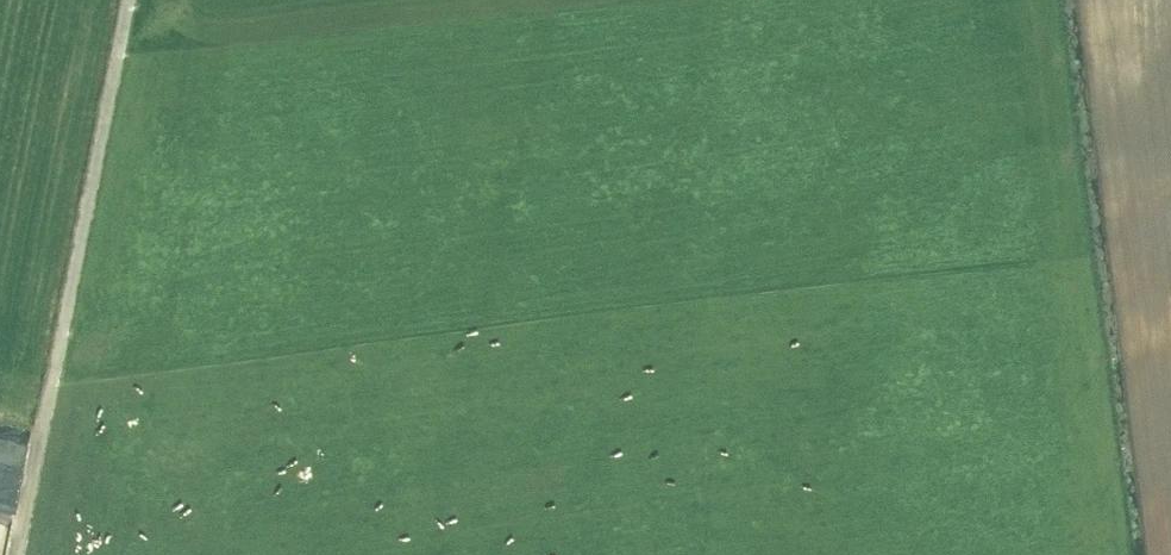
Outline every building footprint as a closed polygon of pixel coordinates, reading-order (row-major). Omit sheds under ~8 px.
[(4,536),(7,521),(6,521),(19,449),(0,446),(0,535),(4,536)]
